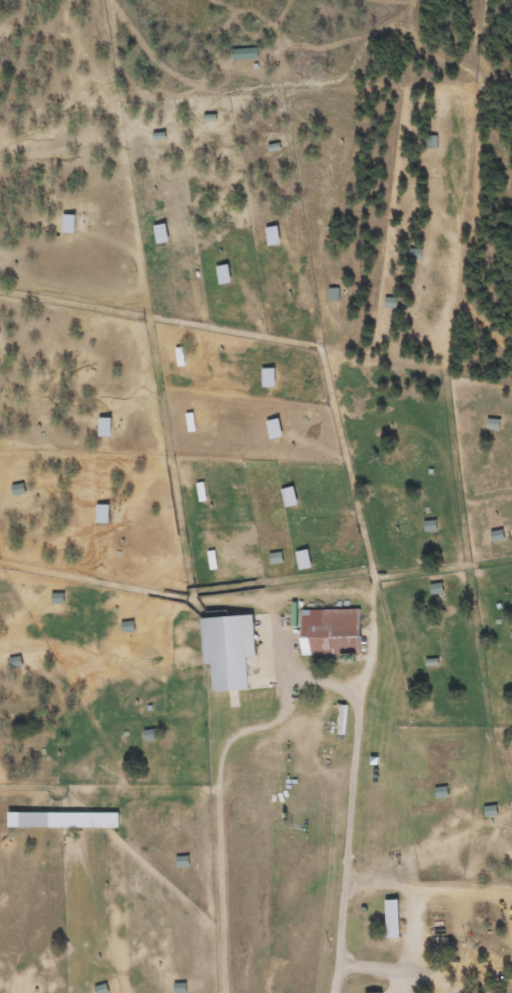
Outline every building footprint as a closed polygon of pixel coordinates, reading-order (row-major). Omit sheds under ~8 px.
[(73,215),(61,215),(61,233),(73,233),(73,215)] [(151,226),(155,244),(167,241),(162,223),(151,226)] [(265,246),(278,244),(275,226),(263,227),(265,246)] [(228,283),(224,264),(213,266),(217,285),(228,283)] [(272,387),(272,368),(259,368),(259,387),(272,387)] [(109,436),(109,417),(98,417),(98,436),(109,436)] [(498,430),(499,420),(487,418),(486,428),(498,430)] [(279,438),(277,419),(265,420),(267,439),(279,438)] [(295,505),(292,487),(279,489),(283,507),(295,505)] [(95,523),(107,523),(107,504),(95,504),(95,523)] [(297,610),(298,655),(359,654),(358,609),(297,610)] [(209,692),(232,690),(247,689),(246,659),(254,658),(251,615),(198,618),(200,665),(207,664),(209,692)] [(397,900),(383,900),(383,938),(397,938),(397,900)]
